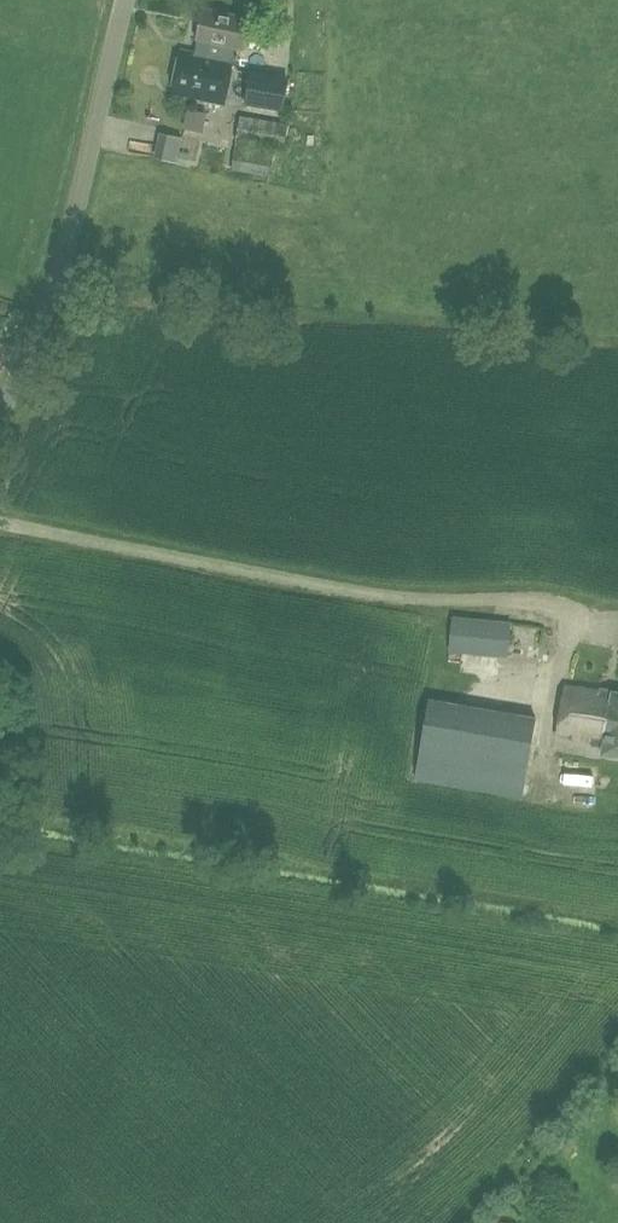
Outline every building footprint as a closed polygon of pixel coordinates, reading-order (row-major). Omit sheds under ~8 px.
[(243,49),(249,19),(202,10),(196,39),(197,39),(224,45),(224,46),(225,46),(223,57),(222,57),(221,59),(233,62),(236,47),(243,49)] [(224,104),(233,62),(221,59),(222,57),(207,54),(210,43),(224,46),(224,45),(197,39),(194,53),(180,50),(171,93),(224,104)] [(256,87),(255,112),(293,113),(294,88),(256,87)] [(227,148),(232,122),(194,115),(189,141),(227,148)] [(283,149),(287,125),(240,117),(235,140),(283,149)] [(274,150),(236,143),(232,166),(270,173),(274,150)] [(453,616),(450,644),(450,650),(507,655),(510,621),(453,616)] [(612,691),(612,693),(565,685),(557,735),(605,743),(603,753),(617,756),(617,692),(612,691)] [(435,782),(529,795),(538,728),(444,715),(435,782)]
